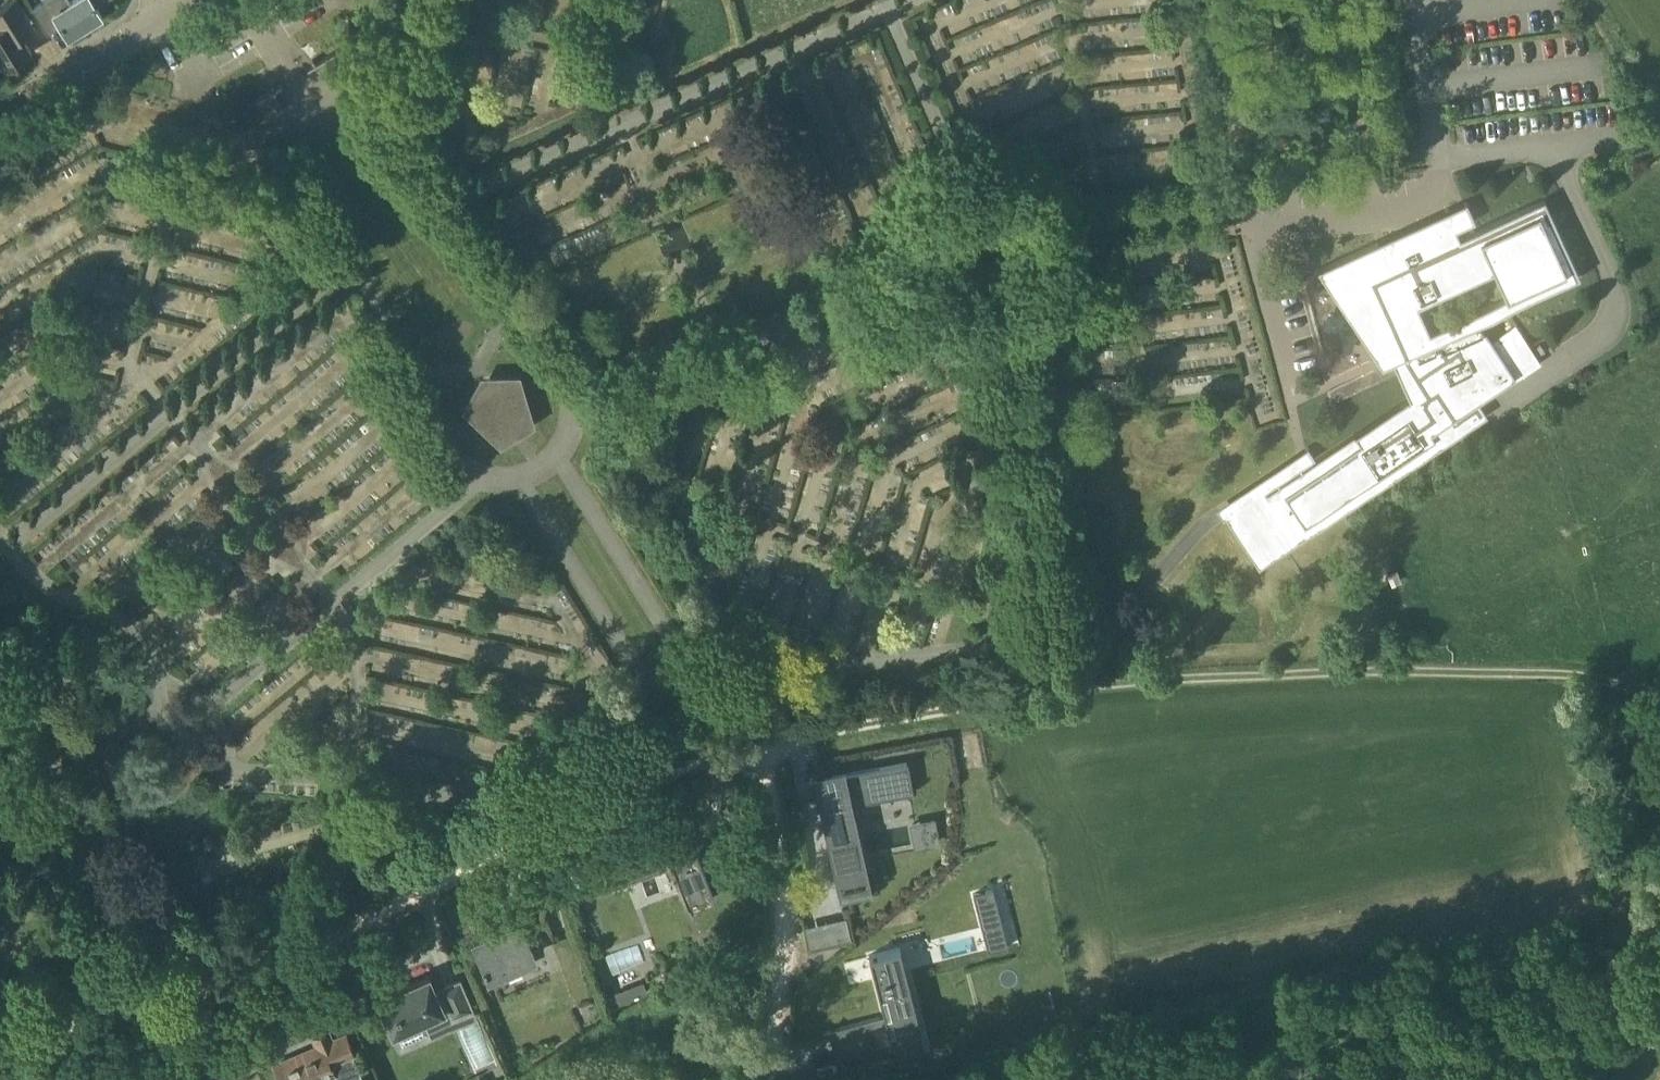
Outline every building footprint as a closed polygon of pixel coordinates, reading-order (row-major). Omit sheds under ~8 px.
[(22,37),(19,31),(31,24),(34,30),(36,29),(18,0),(12,0),(0,7),(0,59),(6,69),(32,52),(22,37)] [(32,8),(48,33),(61,25),(68,35),(102,14),(96,5),(104,0),(73,0),(70,2),(69,0),(45,0),(32,8)] [(313,59),(312,60),(315,63),(308,68),(309,69),(316,64),(330,81),(358,64),(346,45),(348,44),(347,43),(316,62),(313,59)] [(243,109),(245,108),(256,126),(283,110),(275,89),(283,85),(282,83),(275,88),(273,84),(272,84),(273,89),(242,108),(243,109)] [(1376,359),(1390,353),(1393,360),(1392,361),(1409,398),(1355,434),(1266,493),(1264,491),(1246,503),(1245,502),(1231,511),(1232,512),(1227,515),(1227,514),(1225,515),(1259,566),(1488,415),(1479,401),(1516,376),(1481,323),(1580,277),(1545,199),(1460,238),(1457,229),(1449,214),(1422,226),(1422,228),(1409,234),(1408,233),(1380,246),(1378,242),(1318,270),(1376,359)] [(501,442),(532,423),(518,377),(491,378),(479,385),(466,409),(501,442)] [(815,783),(835,873),(838,884),(866,879),(849,803),(912,792),(907,762),(826,777),(826,781),(815,783)] [(671,820),(667,823),(668,824),(671,822),(678,839),(668,843),(664,833),(662,834),(666,844),(662,846),(660,841),(602,864),(611,886),(623,881),(625,885),(670,868),(669,864),(673,863),(691,909),(692,909),(692,906),(714,898),(690,836),(713,827),(709,819),(705,817),(699,815),(693,814),(688,814),(682,815),(676,817),(671,820)] [(916,846),(941,842),(937,816),(912,820),(916,846)] [(973,893),(988,951),(1008,946),(994,888),(973,893)] [(474,942),(484,964),(483,965),(486,971),(487,971),(490,979),(489,979),(490,980),(523,966),(521,961),(534,955),(531,948),(544,943),(530,910),(487,929),(489,935),(474,942)] [(807,924),(812,944),(853,935),(848,915),(807,924)] [(900,947),(869,955),(892,1043),(923,1035),(900,947)] [(394,1033),(428,1018),(431,1026),(472,1008),(460,981),(441,989),(441,990),(436,992),(429,976),(379,998),(394,1033)] [(643,981),(628,987),(633,999),(647,993),(643,981)] [(873,1048),(868,1028),(837,1036),(842,1055),(873,1048)] [(273,1064),(280,1079),(317,1079),(335,1072),(339,1079),(364,1079),(352,1052),(354,1051),(347,1033),(332,1039),(328,1030),(313,1036),(317,1046),(273,1064)]
